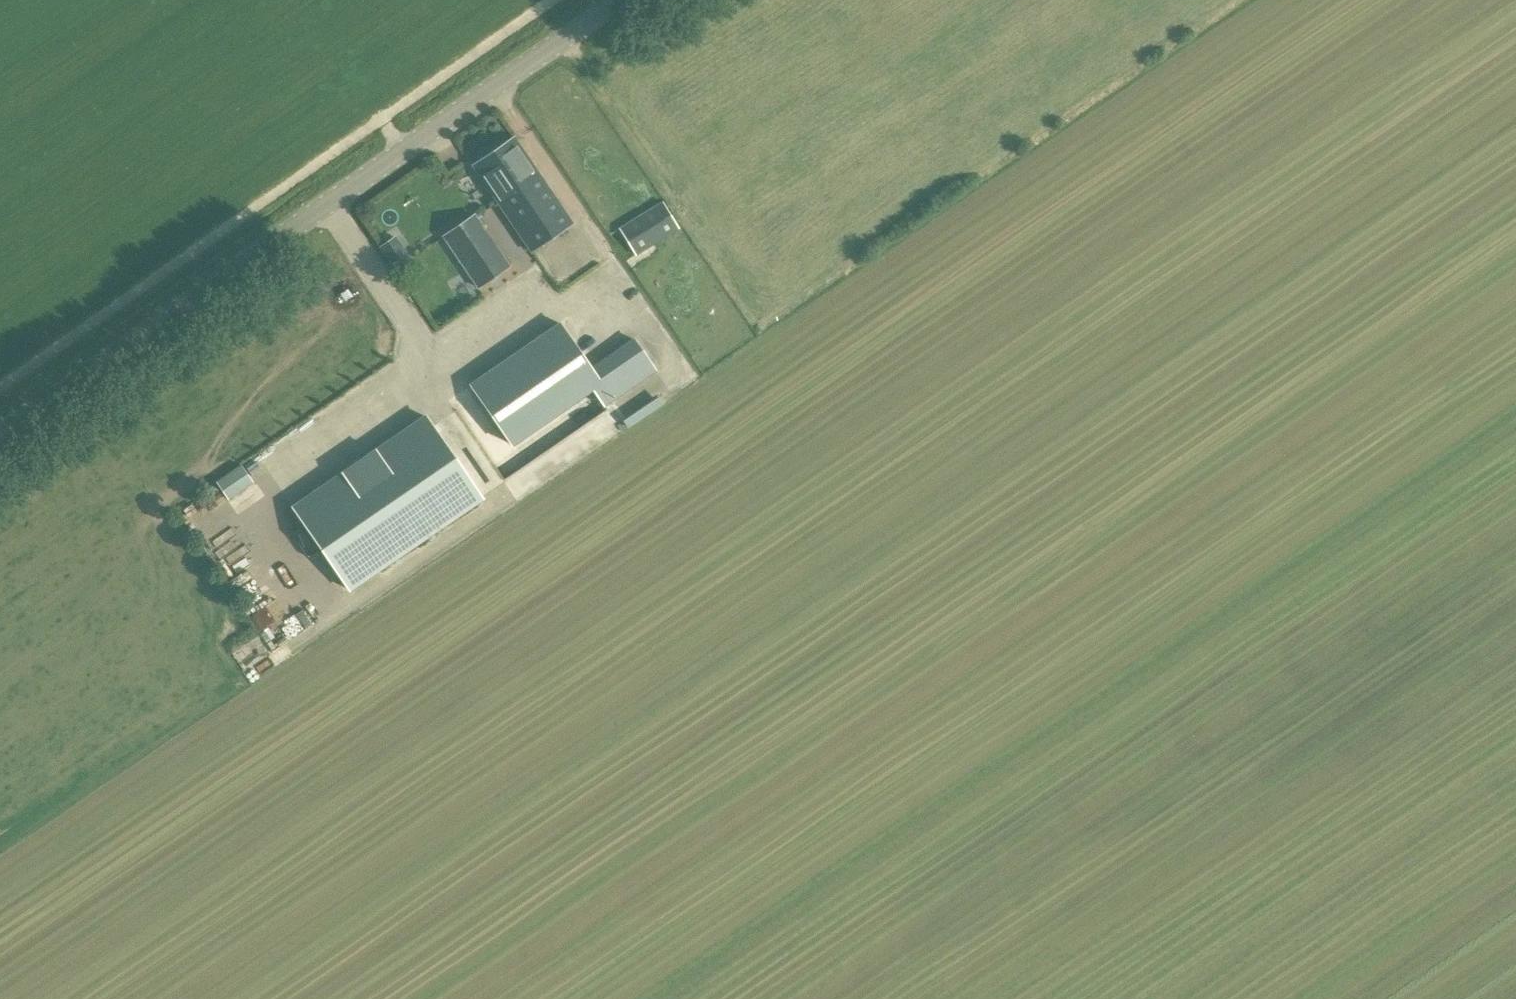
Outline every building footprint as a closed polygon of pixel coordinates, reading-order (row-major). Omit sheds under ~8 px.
[(531,251),(573,223),(514,136),(472,164),(531,251)] [(635,255),(679,228),(662,201),(617,228),(635,255)] [(442,235),(477,286),(508,265),(474,214),(442,235)] [(411,260),(405,251),(390,262),(396,270),(411,260)] [(472,281),(456,291),(463,301),(482,288),(486,295),(526,269),(520,259),(476,287),(472,281)] [(518,349),(469,383),(514,449),(604,387),(558,322),(518,349)] [(562,439),(576,459),(622,428),(608,408),(562,439)] [(364,578),(480,498),(423,415),(308,494),(364,578)] [(253,483),(241,465),(215,482),(227,500),(253,483)]
